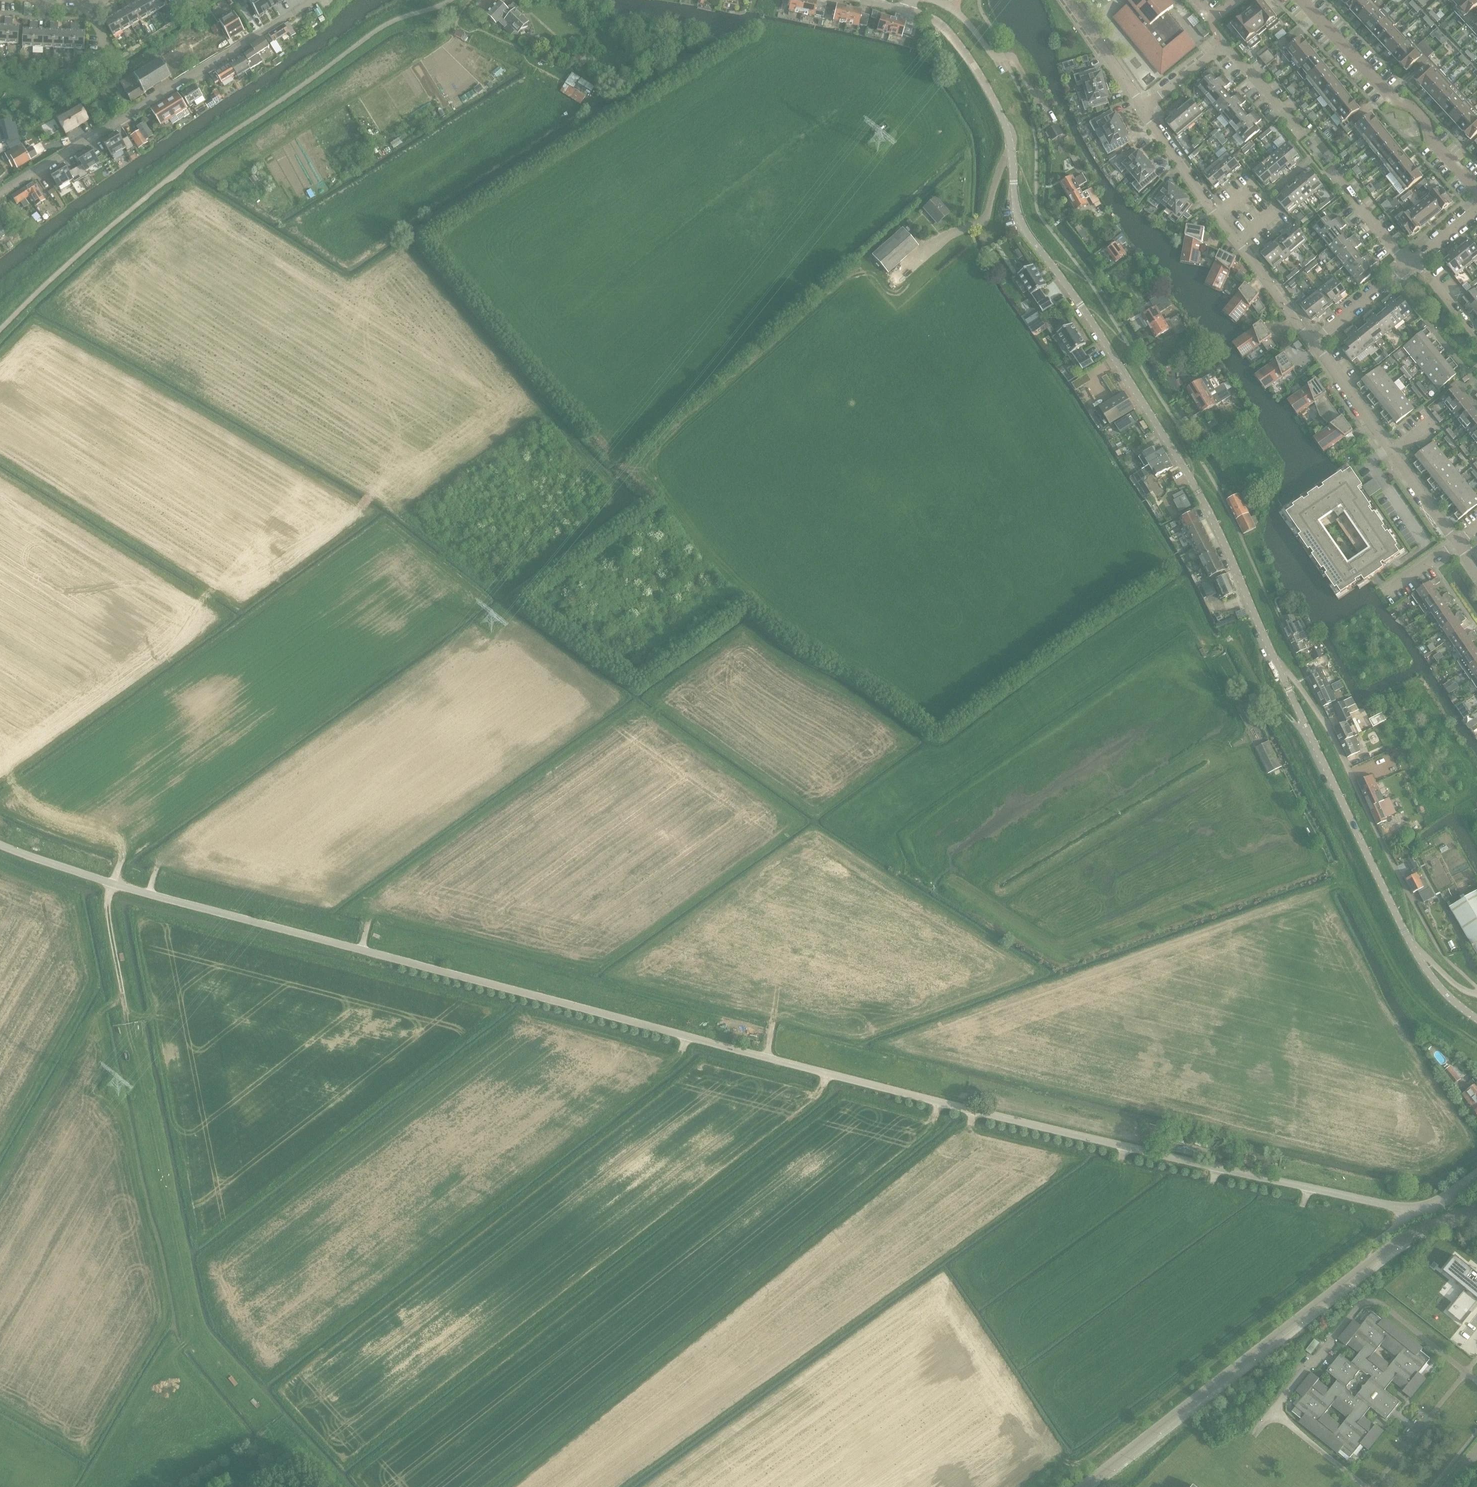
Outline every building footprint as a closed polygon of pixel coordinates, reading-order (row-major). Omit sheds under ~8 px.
[(129,0),(126,0),(125,1),(128,7),(123,10),(132,26),(141,21),(129,0)] [(135,4),(133,0),(129,0),(141,21),(149,16),(141,0),(135,4)] [(152,0),(141,0),(149,16),(158,11),(152,0)] [(165,0),(152,0),(158,11),(168,5),(165,0)] [(259,17),(274,8),(269,0),(248,0),(259,17)] [(789,11),(801,14),(805,0),(791,0),(789,11)] [(801,14),(814,17),(814,16),(823,18),(826,6),(817,4),(818,1),(813,0),(805,0),(801,14)] [(1168,0),(1129,0),(1131,3),(1115,17),(1161,73),(1174,63),(1172,61),(1176,59),(1177,61),(1196,45),(1168,12),(1174,7),(1168,0)] [(1363,0),(1348,0),(1344,3),(1345,5),(1346,6),(1346,8),(1349,11),(1350,10),(1351,11),(1363,0)] [(1374,4),(1377,2),(1375,0),(1363,0),(1351,11),(1352,11),(1356,16),(1358,18),(1357,18),(1358,18),(1358,19),(1374,4)] [(1453,1),(1459,8),(1460,8),(1469,0),(1454,0),(1453,1)] [(1460,8),(1459,8),(1455,12),(1466,24),(1475,16),(1471,12),(1472,11),(1473,11),(1474,9),(1475,9),(1476,7),(1476,0),(1469,0),(1460,8)] [(1252,10),(1268,29),(1269,31),(1280,23),(1272,13),(1270,10),(1263,1),(1261,3),(1259,2),(1254,6),(1254,8),(1252,10)] [(498,22),(504,28),(508,25),(515,32),(527,28),(524,16),(521,16),(515,11),(518,9),(513,4),(510,8),(510,9),(508,11),(498,2),(486,15),(496,24),(498,22)] [(1183,2),(1175,8),(1191,27),(1199,21),(1183,2)] [(1365,26),(1379,13),(1379,14),(1381,12),(1374,4),(1358,19),(1363,23),(1362,24),(1363,24),(1365,25),(1364,25),(1365,26)] [(837,5),(834,21),(846,24),(850,8),(837,5)] [(123,10),(117,14),(113,7),(110,9),(123,31),(132,26),(123,10)] [(850,8),(846,24),(859,27),(859,26),(866,28),(869,16),(861,15),(862,11),(850,8)] [(123,31),(110,9),(107,11),(111,17),(105,21),(114,36),(123,31)] [(1252,10),(1250,12),(1243,18),(1258,37),(1259,37),(1268,29),(1252,10)] [(1379,13),(1365,26),(1370,31),(1369,31),(1370,31),(1371,33),(1372,33),(1372,34),(1386,21),(1385,21),(1390,16),(1383,10),(1381,12),(1379,14),(1379,13)] [(238,35),(245,31),(234,13),(227,17),(238,35)] [(893,19),(881,16),(877,31),(889,35),(893,19)] [(1385,21),(1386,21),(1372,34),(1377,38),(1376,39),(1377,39),(1378,40),(1378,41),(1379,41),(1395,26),(1395,27),(1397,25),(1390,16),(1385,21)] [(1466,24),(1476,36),(1476,18),(1475,16),(1466,24)] [(238,35),(227,17),(221,22),(231,39),(238,35)] [(5,18),(5,26),(0,26),(0,43),(8,43),(9,18),(5,18)] [(19,26),(13,26),(13,19),(9,18),(8,43),(19,44),(19,26)] [(1233,26),(1239,34),(1239,35),(1240,35),(1242,37),(1242,38),(1252,50),(1262,41),(1259,37),(1258,37),(1243,18),(1233,26)] [(894,19),(890,35),(902,38),(906,23),(894,19)] [(1441,25),(1446,30),(1450,26),(1446,21),(1441,25)] [(34,22),(30,22),(30,30),(23,30),(23,47),(33,48),(34,22)] [(44,30),(38,30),(38,23),(34,22),(33,48),(43,48),(44,30)] [(296,34),(288,22),(266,36),(271,44),(278,54),(282,51),(276,41),(289,32),(292,37),(296,34)] [(54,23),(51,23),(50,31),(44,30),(43,48),(54,48),(54,23)] [(64,31),(58,31),(58,23),(54,23),(54,48),(64,49),(64,31)] [(222,30),(218,23),(211,27),(215,34),(222,30)] [(1209,34),(1201,23),(1196,27),(1204,38),(1209,34)] [(75,25),(71,24),(71,32),(64,31),(64,49),(74,49),(75,25)] [(85,32),(78,32),(79,25),(75,25),(74,49),(85,49),(85,32)] [(1379,41),(1379,42),(1380,42),(1381,43),(1381,44),(1386,48),(1402,34),(1395,27),(1395,26),(1379,41)] [(1386,49),(1387,49),(1388,51),(1393,56),(1409,41),(1408,41),(1402,34),(1386,48),(1386,49)] [(1284,37),(1275,44),(1279,49),(1288,42),(1284,37)] [(269,46),(264,38),(251,46),(253,49),(257,55),(257,54),(269,46)] [(1288,42),(1279,49),(1290,64),(1293,62),(1293,61),(1310,48),(1304,41),(1302,38),(1296,44),(1295,43),(1295,44),(1294,45),(1293,45),(1293,46),(1292,46),(1288,42)] [(1393,56),(1393,57),(1394,57),(1395,58),(1395,59),(1400,63),(1399,63),(1400,64),(1418,47),(1411,39),(1408,41),(1409,41),(1393,56)] [(1418,47),(1400,64),(1406,70),(1407,71),(1413,66),(1413,65),(1415,64),(1416,63),(1420,67),(1429,59),(1433,55),(1422,43),(1418,47)] [(1310,48),(1293,61),(1293,62),(1299,70),(1300,70),(1317,57),(1316,56),(1314,54),(1315,54),(1314,54),(1310,48)] [(257,54),(257,55),(253,49),(243,56),(251,69),(263,62),(257,54)] [(1269,50),(1268,50),(1268,51),(1260,57),(1259,58),(1263,62),(1273,55),(1269,50)] [(590,61),(583,52),(574,59),(581,68),(590,61)] [(1268,67),(1276,60),(1277,60),(1273,55),(1263,62),(1267,67),(1268,67)] [(251,69),(243,56),(230,64),(236,75),(238,77),(251,69)] [(1323,65),(1324,65),(1323,65),(1322,63),(1321,63),(1317,57),(1300,70),(1299,70),(1297,72),(1305,81),(1307,79),(1324,65),(1323,65)] [(278,58),(273,62),(277,67),(282,63),(278,58)] [(171,76),(161,59),(135,75),(134,74),(120,82),(132,102),(145,93),(144,92),(171,76)] [(1422,88),(1425,85),(1440,71),(1429,59),(1420,67),(1424,71),(1423,72),(1421,74),(1415,80),(1416,81),(1422,88)] [(236,75),(230,64),(216,72),(225,87),(234,81),(232,78),(236,75)] [(1331,74),(1330,73),(1330,74),(1329,72),(1329,71),(1329,72),(1324,65),(1307,79),(1314,88),(1331,74)] [(1108,85),(1106,78),(1103,79),(1101,74),(1100,74),(1098,68),(1074,76),(1078,86),(1084,85),(1086,92),(1108,85)] [(1227,79),(1223,75),(1217,80),(1209,71),(1202,76),(1205,82),(1198,88),(1206,97),(1227,79)] [(1440,71),(1425,85),(1422,88),(1427,92),(1426,92),(1427,93),(1428,94),(1428,95),(1429,95),(1440,85),(1447,78),(1440,71)] [(561,92),(581,105),(593,86),(573,73),(561,92)] [(1333,77),(1331,75),(1332,75),(1331,75),(1331,74),(1314,88),(1321,97),(1338,83),(1333,77)] [(1447,78),(1440,85),(1429,95),(1433,100),(1434,100),(1435,102),(1436,102),(1454,86),(1447,78)] [(1224,89),(1231,84),(1227,79),(1206,97),(1214,106),(1229,94),(1224,89)] [(1339,84),(1339,83),(1338,84),(1338,83),(1321,97),(1328,106),(1345,92),(1340,86),(1340,85),(1340,86),(1339,84)] [(203,97),(196,85),(182,94),(189,105),(203,97)] [(1086,92),(1088,99),(1082,101),(1085,111),(1109,104),(1108,98),(1109,98),(1107,92),(1110,91),(1108,85),(1086,92)] [(1443,110),(1461,93),(1454,86),(1436,102),(1440,107),(1441,108),(1442,109),(1442,110),(1443,110)] [(212,100),(206,104),(209,109),(216,104),(215,103),(222,98),(217,90),(213,92),(215,96),(211,98),(212,100)] [(1352,100),(1352,101),(1347,95),(1348,95),(1347,94),(1347,95),(1346,93),(1346,92),(1345,92),(1328,106),(1336,114),(1353,101),(1352,100)] [(187,108),(178,93),(152,109),(161,124),(187,108)] [(1243,98),(1239,93),(1233,99),(1229,94),(1214,106),(1222,115),(1243,98)] [(1443,110),(1443,111),(1444,111),(1445,112),(1445,113),(1450,117),(1468,101),(1461,93),(1443,110)] [(1229,125),(1244,112),(1240,107),(1246,102),(1243,98),(1222,115),(1229,125)] [(1204,115),(1191,100),(1183,108),(1195,123),(1204,115)] [(1350,118),(1351,117),(1352,117),(1351,117),(1353,115),(1353,116),(1354,115),(1353,115),(1360,110),(1358,108),(1353,101),(1336,114),(1343,123),(1340,125),(1344,130),(1353,123),(1350,118)] [(1475,109),(1468,101),(1450,117),(1450,118),(1452,120),(1457,125),(1470,112),(1471,113),(1475,109)] [(81,106),(58,120),(67,135),(90,122),(81,106)] [(1195,123),(1183,108),(1178,112),(1176,110),(1173,112),(1187,129),(1195,123)] [(1457,125),(1457,126),(1459,127),(1459,128),(1463,132),(1463,133),(1476,120),(1476,119),(1476,111),(1475,109),(1471,113),(1470,112),(1457,125)] [(1116,115),(1115,116),(1112,110),(1090,123),(1095,132),(1101,129),(1105,136),(1125,125),(1121,119),(1119,120),(1116,115)] [(1187,129),(1173,112),(1169,115),(1171,117),(1166,122),(1178,137),(1187,129)] [(1258,116),(1254,112),(1248,117),(1244,112),(1229,125),(1237,134),(1258,116)] [(1379,124),(1374,117),(1372,115),(1365,120),(1365,121),(1363,122),(1357,127),(1353,123),(1344,130),(1348,135),(1353,131),(1360,140),(1363,138),(1362,138),(1379,124)] [(1262,120),(1258,116),(1237,134),(1245,143),(1260,131),(1256,126),(1262,120)] [(0,122),(0,144),(6,142),(12,151),(5,155),(8,160),(11,165),(16,163),(18,167),(40,154),(39,151),(44,148),(40,142),(26,151),(19,138),(15,122),(12,123),(11,119),(0,122)] [(1463,133),(1464,133),(1466,135),(1465,135),(1466,135),(1469,139),(1470,139),(1471,140),(1476,135),(1476,120),(1463,133)] [(1379,124),(1362,138),(1363,138),(1370,147),(1386,133),(1386,132),(1386,133),(1384,131),(1385,131),(1384,130),(1379,124)] [(1047,131),(1053,141),(1063,135),(1057,125),(1047,131)] [(1105,136),(1109,142),(1103,145),(1108,155),(1130,143),(1127,138),(1128,137),(1126,132),(1128,131),(1125,125),(1105,136)] [(118,132),(103,141),(102,138),(101,138),(114,160),(115,160),(113,156),(125,148),(127,152),(135,147),(123,128),(122,128),(127,137),(123,139),(118,132)] [(147,143),(139,131),(131,136),(135,143),(133,144),(140,156),(143,154),(139,148),(147,143)] [(1393,142),(1393,141),(1392,140),(1392,139),(1391,139),(1386,133),(1370,147),(1377,156),(1394,142),(1393,142)] [(1396,145),(1396,144),(1396,145),(1394,143),(1394,142),(1394,143),(1394,142),(1377,156),(1384,165),(1401,151),(1396,145)] [(1300,158),(1287,143),(1278,150),(1293,167),(1296,164),(1294,162),(1300,158)] [(102,167),(89,146),(88,146),(90,149),(75,158),(80,166),(75,169),(82,180),(89,175),(87,172),(100,164),(102,167)] [(1139,152),(1138,153),(1134,149),(1115,165),(1122,173),(1127,169),(1132,175),(1149,160),(1145,155),(1143,157),(1139,152)] [(1293,167),(1278,150),(1270,157),(1283,172),(1288,168),(1289,170),(1293,167)] [(1403,154),(1403,153),(1403,154),(1401,152),(1402,152),(1401,151),(1384,165),(1391,173),(1408,160),(1403,154)] [(1116,152),(1108,158),(1110,161),(1118,156),(1116,152)] [(1241,167),(1228,152),(1219,159),(1232,174),(1241,167)] [(1283,172),(1270,157),(1262,164),(1276,181),(1279,178),(1278,176),(1283,172)] [(1232,174),(1219,159),(1211,166),(1225,183),(1229,181),(1227,178),(1232,174)] [(1132,175),(1137,181),(1132,185),(1139,193),(1158,177),(1154,172),(1155,171),(1152,167),(1154,165),(1149,160),(1132,175)] [(1415,168),(1415,169),(1410,163),(1410,162),(1408,161),(1409,160),(1408,160),(1391,173),(1398,182),(1415,169),(1415,168)] [(70,171),(66,164),(50,173),(49,170),(48,170),(61,192),(62,191),(60,188),(73,180),(75,184),(82,180),(75,169),(70,171)] [(1276,181),(1262,164),(1253,171),(1266,186),(1271,182),(1273,184),(1276,181)] [(1225,183),(1211,166),(1202,174),(1215,189),(1220,184),(1222,186),(1225,183)] [(1406,192),(1423,178),(1421,176),(1418,171),(1417,171),(1416,169),(1415,169),(1398,182),(1406,192)] [(1323,186),(1311,171),(1306,176),(1304,174),(1300,176),(1315,194),(1323,186)] [(1079,187),(1087,183),(1083,175),(1075,180),(1073,177),(1061,183),(1069,197),(1081,191),(1079,187)] [(1315,194),(1300,176),(1297,179),(1299,181),(1294,185),(1306,200),(1315,194)] [(34,181),(23,188),(29,196),(30,196),(37,206),(46,200),(39,189),(34,181)] [(1181,191),(1175,186),(1174,188),(1169,185),(1168,186),(1164,182),(1148,202),(1157,209),(1161,204),(1167,208),(1181,191)] [(1306,200),(1294,185),(1289,190),(1287,187),(1284,190),(1298,207),(1306,200)] [(1450,205),(1452,203),(1450,201),(1448,199),(1449,199),(1448,199),(1448,198),(1449,196),(1442,187),(1440,189),(1438,187),(1429,194),(1443,211),(1450,205)] [(29,196),(23,188),(12,196),(17,204),(20,202),(25,208),(30,204),(26,198),(29,196)] [(1094,205),(1100,202),(1093,188),(1087,191),(1087,192),(1083,194),(1081,191),(1069,197),(1077,211),(1089,204),(1086,200),(1090,198),(1094,205)] [(1298,207),(1284,190),(1280,193),(1282,195),(1277,200),(1289,215),(1298,207)] [(1169,218),(1177,225),(1193,205),(1188,202),(1189,200),(1185,197),(1186,195),(1181,191),(1167,208),(1173,213),(1169,218)] [(1435,216),(1435,217),(1436,216),(1437,215),(1438,215),(1438,214),(1442,211),(1443,211),(1429,194),(1421,200),(1423,203),(1424,202),(1435,217),(1435,216)] [(1390,204),(1384,209),(1386,212),(1391,208),(1393,210),(1401,204),(1397,199),(1390,204)] [(925,210),(937,223),(948,213),(936,200),(925,210)] [(1384,209),(1390,204),(1388,201),(1381,206),(1384,209)] [(1428,222),(1428,223),(1428,222),(1430,221),(1435,217),(1424,202),(1423,203),(1416,208),(1428,223),(1428,222)] [(1414,206),(1407,212),(1409,214),(1420,229),(1421,229),(1420,228),(1425,225),(1426,225),(1425,224),(1427,223),(1428,223),(1427,223),(1428,223),(1416,208),(1414,206)] [(32,216),(36,222),(41,218),(37,212),(32,216)] [(1324,212),(1319,216),(1323,221),(1327,217),(1324,212)] [(1420,229),(1409,214),(1402,220),(1398,223),(1405,232),(1407,231),(1407,232),(1408,232),(1409,234),(1411,236),(1413,234),(1415,233),(1416,234),(1419,231),(1419,230),(1420,229)] [(1310,222),(1309,220),(1306,217),(1301,222),(1305,226),(1310,222)] [(1343,221),(1340,217),(1333,222),(1329,217),(1314,229),(1322,238),(1343,221)] [(1329,248),(1344,236),(1340,231),(1347,226),(1343,221),(1322,238),(1329,248)] [(1308,241),(1295,226),(1290,230),(1288,228),(1285,231),(1299,248),(1308,241)] [(904,230),(903,229),(872,256),(888,274),(919,247),(908,235),(912,232),(907,227),(904,230)] [(1203,244),(1205,232),(1204,232),(1201,231),(1202,229),(1187,227),(1186,237),(1187,237),(1183,259),(1199,262),(1202,244),(1203,244)] [(1126,239),(1119,230),(1112,236),(1115,240),(1117,244),(1108,250),(1116,262),(1126,255),(1120,247),(1123,245),(1121,243),(1126,239)] [(1299,248),(1285,231),(1281,234),(1283,236),(1278,240),(1291,255),(1299,248)] [(1358,240),(1355,235),(1348,241),(1344,236),(1329,248),(1337,257),(1358,240)] [(1291,255),(1278,240),(1273,244),(1272,242),(1268,245),(1282,262),(1291,255)] [(1344,266),(1359,254),(1355,249),(1362,244),(1358,240),(1337,257),(1344,266)] [(1470,240),(1461,247),(1474,262),(1476,259),(1476,248),(1470,240)] [(1282,262),(1268,245),(1265,248),(1266,250),(1261,254),(1274,269),(1282,262)] [(1474,262),(1461,247),(1456,251),(1455,249),(1451,252),(1465,269),(1474,262)] [(1019,249),(1015,252),(1020,259),(1024,256),(1019,249)] [(1231,273),(1236,261),(1235,261),(1233,259),(1234,258),(1220,252),(1216,261),(1217,261),(1208,282),(1222,288),(1230,272),(1231,273)] [(1465,269),(1451,252),(1448,254),(1450,256),(1444,261),(1456,276),(1465,269)] [(1373,258),(1370,254),(1363,259),(1359,254),(1344,266),(1352,276),(1373,258)] [(1377,263),(1373,258),(1352,276),(1360,285),(1375,273),(1370,268),(1377,263)] [(1019,276),(1020,276),(1032,295),(1032,296),(1041,308),(1040,308),(1043,313),(1044,313),(1044,312),(1053,306),(1054,306),(1049,298),(1048,298),(1049,299),(1047,300),(1041,290),(1047,286),(1047,285),(1046,286),(1034,267),(1034,266),(1019,276)] [(1347,293),(1334,278),(1326,285),(1340,302),(1343,299),(1341,297),(1347,293)] [(1252,305),(1259,314),(1266,309),(1258,298),(1258,297),(1256,295),(1257,294),(1246,284),(1239,292),(1240,293),(1226,310),(1238,320),(1250,307),(1252,305)] [(1340,302),(1326,285),(1317,291),(1329,307),(1334,303),(1336,305),(1340,302)] [(1463,300),(1467,305),(1465,307),(1468,310),(1476,303),(1476,288),(1463,300)] [(1329,307),(1317,291),(1309,298),(1323,316),(1326,313),(1325,311),(1329,307)] [(1161,313),(1172,307),(1163,293),(1150,301),(1151,300),(1156,308),(1143,316),(1149,327),(1164,318),(1161,313)] [(1413,313),(1401,298),(1396,302),(1391,296),(1386,299),(1404,320),(1413,313)] [(1323,316),(1309,298),(1300,305),(1312,321),(1318,316),(1319,318),(1323,316)] [(1404,320),(1386,299),(1382,303),(1387,309),(1382,313),(1394,328),(1404,320)] [(1476,317),(1476,303),(1468,310),(1471,313),(1473,312),(1476,317)] [(1382,313),(1377,317),(1372,311),(1368,314),(1385,335),(1394,328),(1382,313)] [(1385,335),(1368,314),(1363,318),(1368,324),(1364,328),(1376,343),(1385,335)] [(1171,320),(1170,318),(1169,319),(1167,316),(1164,318),(1149,327),(1156,338),(1170,330),(1170,331),(1172,329),(1176,336),(1186,330),(1177,316),(1171,320)] [(1277,347),(1270,338),(1269,335),(1270,335),(1271,335),(1262,323),(1254,328),(1254,329),(1236,342),(1245,355),(1260,345),(1260,346),(1263,344),(1269,353),(1277,347)] [(1074,325),(1073,325),(1058,334),(1059,335),(1072,354),(1071,354),(1071,355),(1073,354),(1079,363),(1078,363),(1083,371),(1084,370),(1094,363),(1094,364),(1094,363),(1090,356),(1089,356),(1089,357),(1088,358),(1081,348),(1086,345),(1086,344),(1081,338),(1078,332),(1073,325),(1074,325)] [(1364,328),(1359,332),(1353,326),(1349,329),(1366,350),(1376,343),(1364,328)] [(1366,350),(1349,329),(1345,333),(1350,339),(1344,343),(1347,347),(1343,350),(1352,362),(1366,350)] [(1429,342),(1426,338),(1431,334),(1427,329),(1404,347),(1411,356),(1429,342)] [(1299,340),(1294,344),(1298,350),(1303,346),(1299,340)] [(1441,346),(1437,341),(1432,345),(1429,342),(1411,356),(1418,365),(1441,346)] [(1443,358),(1440,355),(1445,351),(1441,346),(1418,365),(1425,373),(1443,358)] [(1293,371),(1293,370),(1292,367),(1293,367),(1285,355),(1276,360),(1277,361),(1259,374),(1268,387),(1283,377),(1283,378),(1293,371)] [(1455,363),(1451,358),(1446,362),(1443,358),(1425,373),(1431,381),(1455,363)] [(1458,368),(1455,363),(1431,381),(1439,390),(1457,376),(1453,372),(1458,368)] [(1387,375),(1380,367),(1357,385),(1361,390),(1366,386),(1369,390),(1387,375)] [(1172,373),(1167,373),(1167,377),(1170,377),(1170,383),(1176,383),(1176,376),(1172,376),(1172,373)] [(1394,384),(1387,375),(1369,390),(1372,394),(1367,398),(1371,402),(1394,384)] [(1207,377),(1187,390),(1194,401),(1209,392),(1215,389),(1211,383),(1207,377)] [(1325,392),(1317,380),(1309,386),(1309,387),(1291,399),(1300,412),(1315,402),(1320,417),(1333,407),(1325,395),(1324,393),(1325,392)] [(1401,392),(1394,384),(1371,402),(1375,407),(1380,403),(1383,407),(1401,392)] [(1463,397),(1456,388),(1442,400),(1449,409),(1463,397)] [(1194,401),(1202,413),(1222,401),(1218,395),(1213,398),(1209,392),(1194,401)] [(1408,401),(1401,392),(1383,407),(1386,410),(1381,414),(1385,419),(1408,401)] [(1105,429),(1136,410),(1125,393),(1095,412),(1105,429)] [(1470,405),(1463,397),(1449,409),(1456,417),(1470,405)] [(1415,409),(1408,401),(1385,419),(1389,424),(1393,420),(1397,424),(1415,409)] [(1476,414),(1470,405),(1456,417),(1462,425),(1476,414)] [(1353,432),(1345,420),(1344,421),(1342,419),(1333,407),(1320,417),(1332,426),(1317,437),(1326,450),(1344,437),(1345,438),(1353,432)] [(1476,414),(1462,425),(1469,434),(1476,427),(1476,414)] [(1105,429),(1109,435),(1123,426),(1120,420),(1105,429)] [(1441,451),(1434,442),(1416,457),(1419,461),(1414,465),(1418,470),(1441,451)] [(1118,452),(1124,449),(1121,444),(1115,448),(1118,452)] [(1144,455),(1138,458),(1144,469),(1150,465),(1166,456),(1162,449),(1157,452),(1155,448),(1144,455)] [(1121,456),(1127,467),(1138,460),(1133,452),(1130,453),(1129,451),(1121,456)] [(1447,460),(1441,451),(1418,470),(1422,475),(1427,470),(1430,474),(1447,460)] [(1352,459),(1349,455),(1344,458),(1348,463),(1352,459)] [(1144,469),(1134,475),(1148,497),(1152,495),(1144,481),(1145,481),(1146,475),(1153,470),(1157,476),(1168,470),(1166,466),(1171,463),(1166,456),(1150,465),(1144,469)] [(1454,468),(1447,460),(1430,474),(1432,478),(1427,482),(1431,487),(1454,468)] [(1384,525),(1363,539),(1370,550),(1349,564),(1321,523),(1341,509),(1342,511),(1343,510),(1346,514),(1345,514),(1363,539),(1384,525),(1376,513),(1373,514),(1370,509),(1372,508),(1359,489),(1363,486),(1350,468),(1349,468),(1286,511),(1302,535),(1300,537),(1310,550),(1311,549),(1315,555),(1313,556),(1323,570),(1324,569),(1328,574),(1326,575),(1336,589),(1338,588),(1342,594),(1357,583),(1356,582),(1363,577),(1365,581),(1384,569),(1382,566),(1400,554),(1396,548),(1399,546),(1384,525)] [(1461,476),(1454,468),(1431,487),(1435,491),(1440,487),(1443,491),(1461,476)] [(612,479),(615,482),(622,476),(619,473),(612,479)] [(1468,485),(1461,476),(1443,491),(1446,494),(1441,499),(1445,503),(1468,485)] [(1475,493),(1468,485),(1445,503),(1449,508),(1454,504),(1457,508),(1475,493)] [(1183,491),(1173,496),(1175,500),(1174,501),(1180,513),(1192,506),(1185,495),(1183,491)] [(1256,529),(1243,501),(1249,498),(1246,492),(1228,501),(1244,535),(1256,529)] [(1460,511),(1455,515),(1459,521),(1476,506),(1476,496),(1475,493),(1457,508),(1460,511)] [(1201,522),(1196,512),(1181,520),(1186,530),(1201,522)] [(1186,530),(1190,539),(1206,531),(1201,522),(1186,530)] [(1211,541),(1206,531),(1190,539),(1195,549),(1211,541)] [(1216,551),(1211,541),(1195,549),(1200,559),(1216,551)] [(1200,559),(1205,568),(1221,561),(1216,551),(1200,559)] [(1205,568),(1210,578),(1225,570),(1221,561),(1205,568)] [(1217,581),(1225,598),(1236,593),(1228,576),(1217,581)] [(1436,585),(1440,583),(1437,578),(1412,595),(1419,605),(1437,593),(1433,586),(1434,585),(1436,585)] [(1203,586),(1200,588),(1205,599),(1208,597),(1208,598),(1217,594),(1213,585),(1211,580),(1202,584),(1202,585),(1203,586)] [(1429,612),(1450,597),(1448,593),(1443,596),(1443,598),(1442,599),(1437,593),(1419,605),(1425,614),(1429,612)] [(1450,611),(1446,605),(1447,604),(1449,604),(1453,601),(1450,597),(1429,612),(1430,614),(1431,613),(1437,620),(1450,611)] [(1463,616),(1460,612),(1456,615),(1456,617),(1454,618),(1450,611),(1437,620),(1442,628),(1440,629),(1442,631),(1463,616)] [(1295,629),(1292,623),(1294,622),(1291,616),(1285,619),(1287,623),(1282,625),(1289,639),(1305,632),(1302,626),(1295,629)] [(1463,616),(1442,631),(1443,633),(1444,631),(1450,639),(1463,630),(1460,626),(1464,624),(1463,623),(1466,620),(1463,616)] [(1468,637),(1463,630),(1450,639),(1455,647),(1453,648),(1455,650),(1476,635),(1474,631),(1469,634),(1469,636),(1468,637)] [(1301,642),(1310,637),(1307,631),(1305,632),(1289,639),(1296,654),(1301,652),(1303,656),(1309,653),(1306,647),(1304,648),(1301,642)] [(1476,649),(1472,643),(1473,642),(1475,642),(1476,641),(1476,636),(1476,635),(1455,650),(1456,652),(1457,650),(1463,658),(1458,661),(1458,662),(1476,649)] [(1476,649),(1458,662),(1464,671),(1476,662),(1476,651),(1476,649)] [(1315,660),(1323,656),(1320,650),(1312,654),(1315,660)] [(1324,657),(1317,660),(1320,667),(1327,664),(1324,657)] [(1464,671),(1471,680),(1472,680),(1476,676),(1476,662),(1464,671)] [(1330,686),(1321,668),(1316,671),(1317,674),(1309,678),(1316,693),(1330,686)] [(1336,701),(1337,701),(1330,686),(1316,693),(1323,707),(1332,703),(1336,701)] [(1344,702),(1335,707),(1338,713),(1347,709),(1350,708),(1356,705),(1353,699),(1345,703),(1344,702)] [(1258,721),(1251,705),(1244,709),(1251,724),(1258,721)] [(1347,709),(1338,713),(1340,719),(1343,724),(1353,720),(1350,714),(1353,713),(1350,708),(1347,709)] [(1468,710),(1462,714),(1465,719),(1472,714),(1468,710)] [(1349,739),(1355,736),(1359,734),(1353,720),(1343,724),(1334,729),(1341,743),(1349,739)] [(1357,746),(1359,745),(1355,736),(1349,739),(1341,743),(1348,758),(1357,754),(1357,753),(1360,752),(1357,746)] [(1269,773),(1282,767),(1269,742),(1256,748),(1269,773)] [(1382,797),(1373,776),(1359,782),(1368,803),(1382,797)] [(1397,813),(1390,798),(1384,801),(1382,797),(1368,803),(1378,825),(1387,821),(1386,818),(1397,813)] [(3,838),(9,826),(0,821),(0,837),(3,838)] [(1412,859),(1407,861),(1412,871),(1417,868),(1412,859)] [(1426,886),(1423,879),(1420,881),(1417,875),(1415,876),(1412,871),(1405,875),(1414,893),(1418,890),(1423,900),(1434,894),(1431,888),(1428,889),(1426,886)] [(1476,953),(1476,891),(1450,907),(1476,953)] [(1445,1072),(1455,1085),(1461,1080),(1451,1067),(1445,1072)] [(1475,1085),(1463,1095),(1475,1109),(1474,1110),(1476,1114),(1476,1088),(1475,1085)] [(1456,1256),(1443,1271),(1465,1290),(1447,1312),(1463,1324),(1476,1307),(1476,1273),(1456,1256)] [(1384,1318),(1382,1320),(1373,1313),(1369,1317),(1362,1327),(1355,1321),(1339,1340),(1347,1346),(1349,1344),(1360,1353),(1352,1364),(1341,1355),(1327,1372),(1338,1380),(1330,1391),(1318,1381),(1320,1379),(1313,1373),(1297,1392),(1304,1398),(1296,1407),(1293,1412),(1302,1419),(1300,1422),(1339,1453),(1341,1451),(1350,1458),(1361,1444),(1368,1450),(1384,1431),(1376,1425),(1375,1427),(1363,1418),(1371,1408),(1386,1420),(1400,1403),(1385,1391),(1393,1380),(1405,1390),(1403,1392),(1411,1398),(1426,1379),(1419,1373),(1427,1364),(1430,1360),(1421,1352),(1423,1349),(1402,1332),(1388,1350),(1397,1358),(1391,1365),(1383,1359),(1371,1375),(1373,1377),(1366,1384),(1362,1386),(1363,1389),(1356,1398),(1353,1396),(1340,1412),(1348,1419),(1341,1426),(1325,1413),(1332,1406),(1340,1412),(1353,1396),(1352,1395),(1352,1393),(1347,1389),(1347,1386),(1351,1381),(1355,1380),(1356,1376),(1360,1371),(1362,1371),(1367,1374),(1369,1374),(1371,1375),(1383,1359),(1375,1352),(1381,1345),(1387,1350),(1402,1332),(1384,1318)] [(1306,1351),(1311,1355),(1320,1344),(1316,1340),(1306,1351)]
